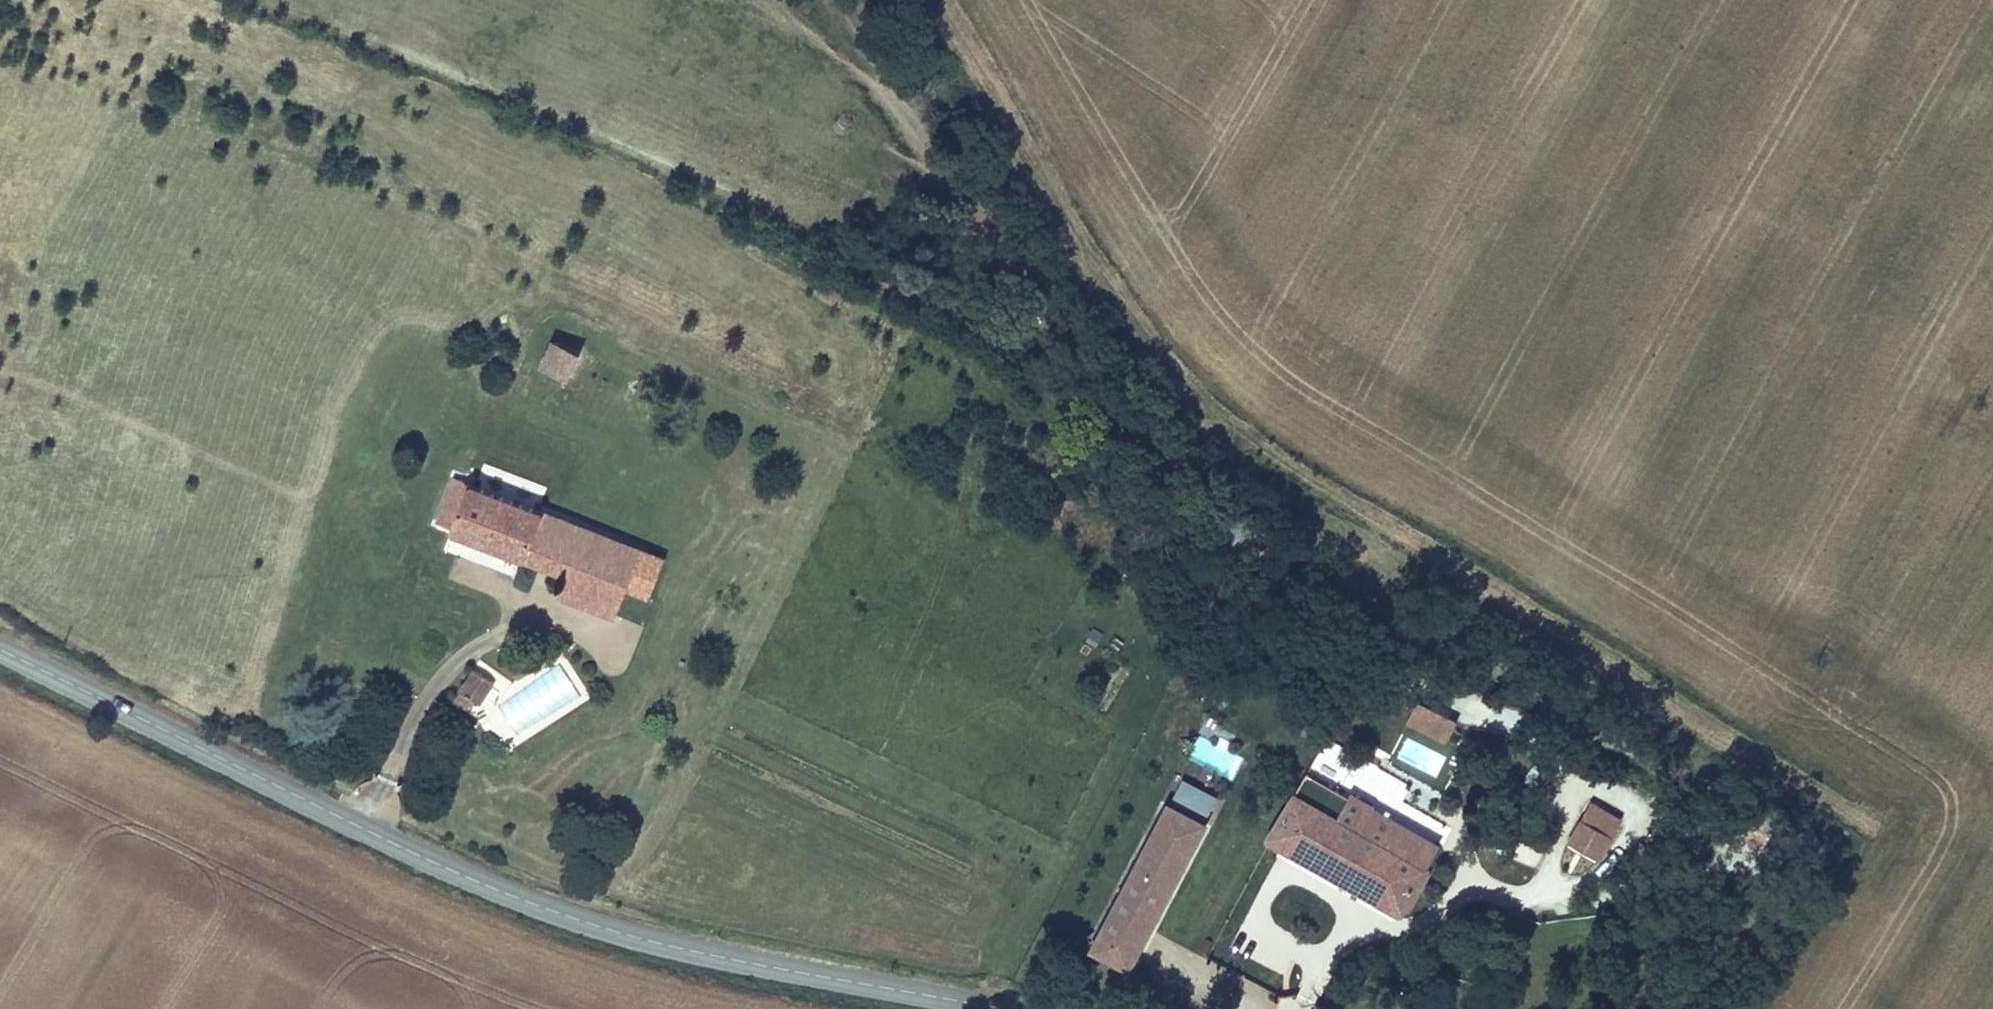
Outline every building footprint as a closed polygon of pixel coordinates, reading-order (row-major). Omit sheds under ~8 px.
[(561,377),(575,347),(549,334),(534,362),(561,377)] [(560,580),(553,597),(583,609),(607,545),(448,483),(430,529),(560,580)] [(607,545),(583,609),(613,621),(637,557),(607,545)] [(468,698),(474,702),(487,682),(468,667),(447,696),(461,707),(468,698)] [(1448,743),(1460,719),(1419,699),(1407,723),(1448,743)] [(1236,773),(1242,751),(1196,740),(1190,762),(1236,773)] [(1430,846),(1298,776),(1286,798),(1343,828),(1348,818),(1368,828),(1362,838),(1418,868),(1430,846)] [(1207,818),(1218,796),(1181,777),(1170,798),(1207,818)] [(1286,798),(1263,841),(1396,911),(1418,868),(1362,838),(1368,828),(1348,818),(1343,828),(1286,798)] [(1191,844),(1200,826),(1163,805),(1087,950),(1126,972),(1191,844)] [(1607,831),(1584,815),(1575,824),(1579,827),(1568,844),(1586,856),(1596,842),(1599,843),(1607,831)] [(1202,850),(1212,832),(1200,826),(1191,844),(1202,850)] [(1285,994),(1281,1008),(1307,1008),(1309,1000),(1285,994)]
